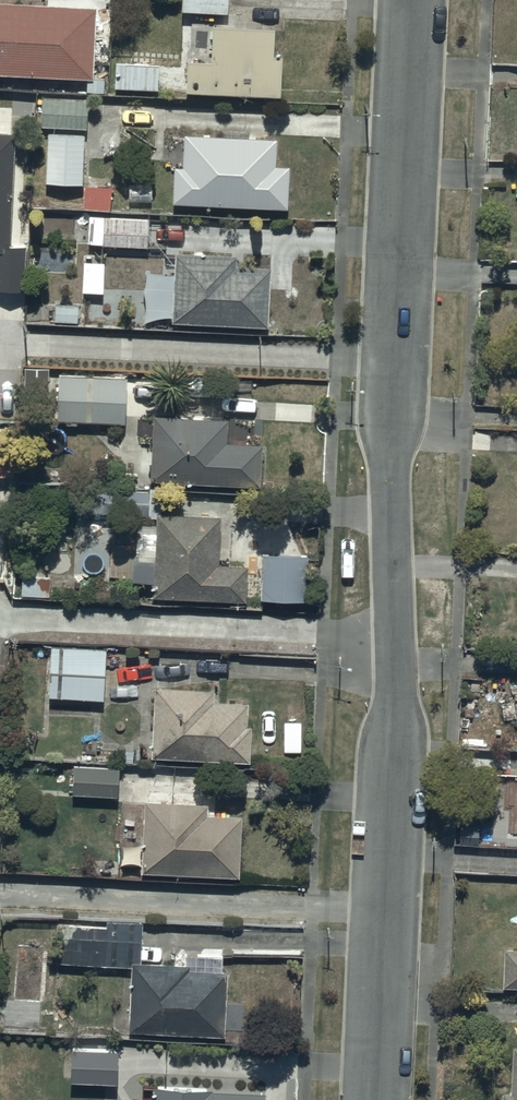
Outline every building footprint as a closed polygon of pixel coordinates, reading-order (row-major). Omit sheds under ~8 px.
[(3,0),(0,0),(0,75),(93,79),(96,3),(3,0)] [(183,10),(230,11),(231,0),(183,0),(183,10)] [(276,28),(213,26),(212,62),(189,61),(188,92),(282,95),(283,54),(276,54),(276,28)] [(159,63),(117,61),(116,88),(158,89),(159,63)] [(88,97),(43,98),(43,126),(88,126),(88,97)] [(83,133),(49,133),(49,182),(83,182),(83,133)] [(0,135),(0,291),(22,292),(25,248),(9,247),(15,136),(0,135)] [(274,143),(189,138),(187,171),(179,170),(177,195),(284,201),(285,173),(272,172),(274,143)] [(111,186),(85,185),(85,209),(111,209),(111,186)] [(150,218),(89,215),(88,247),(149,249),(150,218)] [(239,253),(177,250),(175,319),(270,323),(272,267),(239,266),(239,253)] [(106,261),(84,261),(83,292),(105,292),(106,261)] [(129,377),(60,376),(60,418),(128,419),(129,377)] [(229,416),(156,412),(154,453),(139,453),(138,476),(155,477),(155,482),(264,486),(265,445),(228,444),(229,416)] [(25,473),(27,428),(0,427),(0,472),(25,473)] [(149,491),(104,490),(103,512),(148,513),(149,491)] [(220,513),(157,512),(155,597),(248,599),(249,563),(219,562),(220,513)] [(310,556),(264,554),(262,601),(308,604),(310,556)] [(110,648),(53,643),(49,696),(106,701),(110,648)] [(213,687),(157,685),(155,758),(253,761),(254,728),(247,728),(248,701),(212,700),(213,687)] [(120,769),(74,767),(73,794),(118,796),(120,769)] [(206,803),(147,800),(144,872),(242,876),(245,816),(206,815),(206,803)] [(134,967),(131,1029),(226,1034),(229,970),(223,970),(224,954),(185,952),(185,964),(143,962),(145,924),(57,920),(55,963),(134,967)] [(504,988),(516,989),(516,951),(506,950),(504,988)] [(513,1092),(505,1091),(505,1099),(516,1099),(516,1023),(513,1092)] [(153,1086),(153,1099),(267,1099),(267,1088),(153,1086)]
